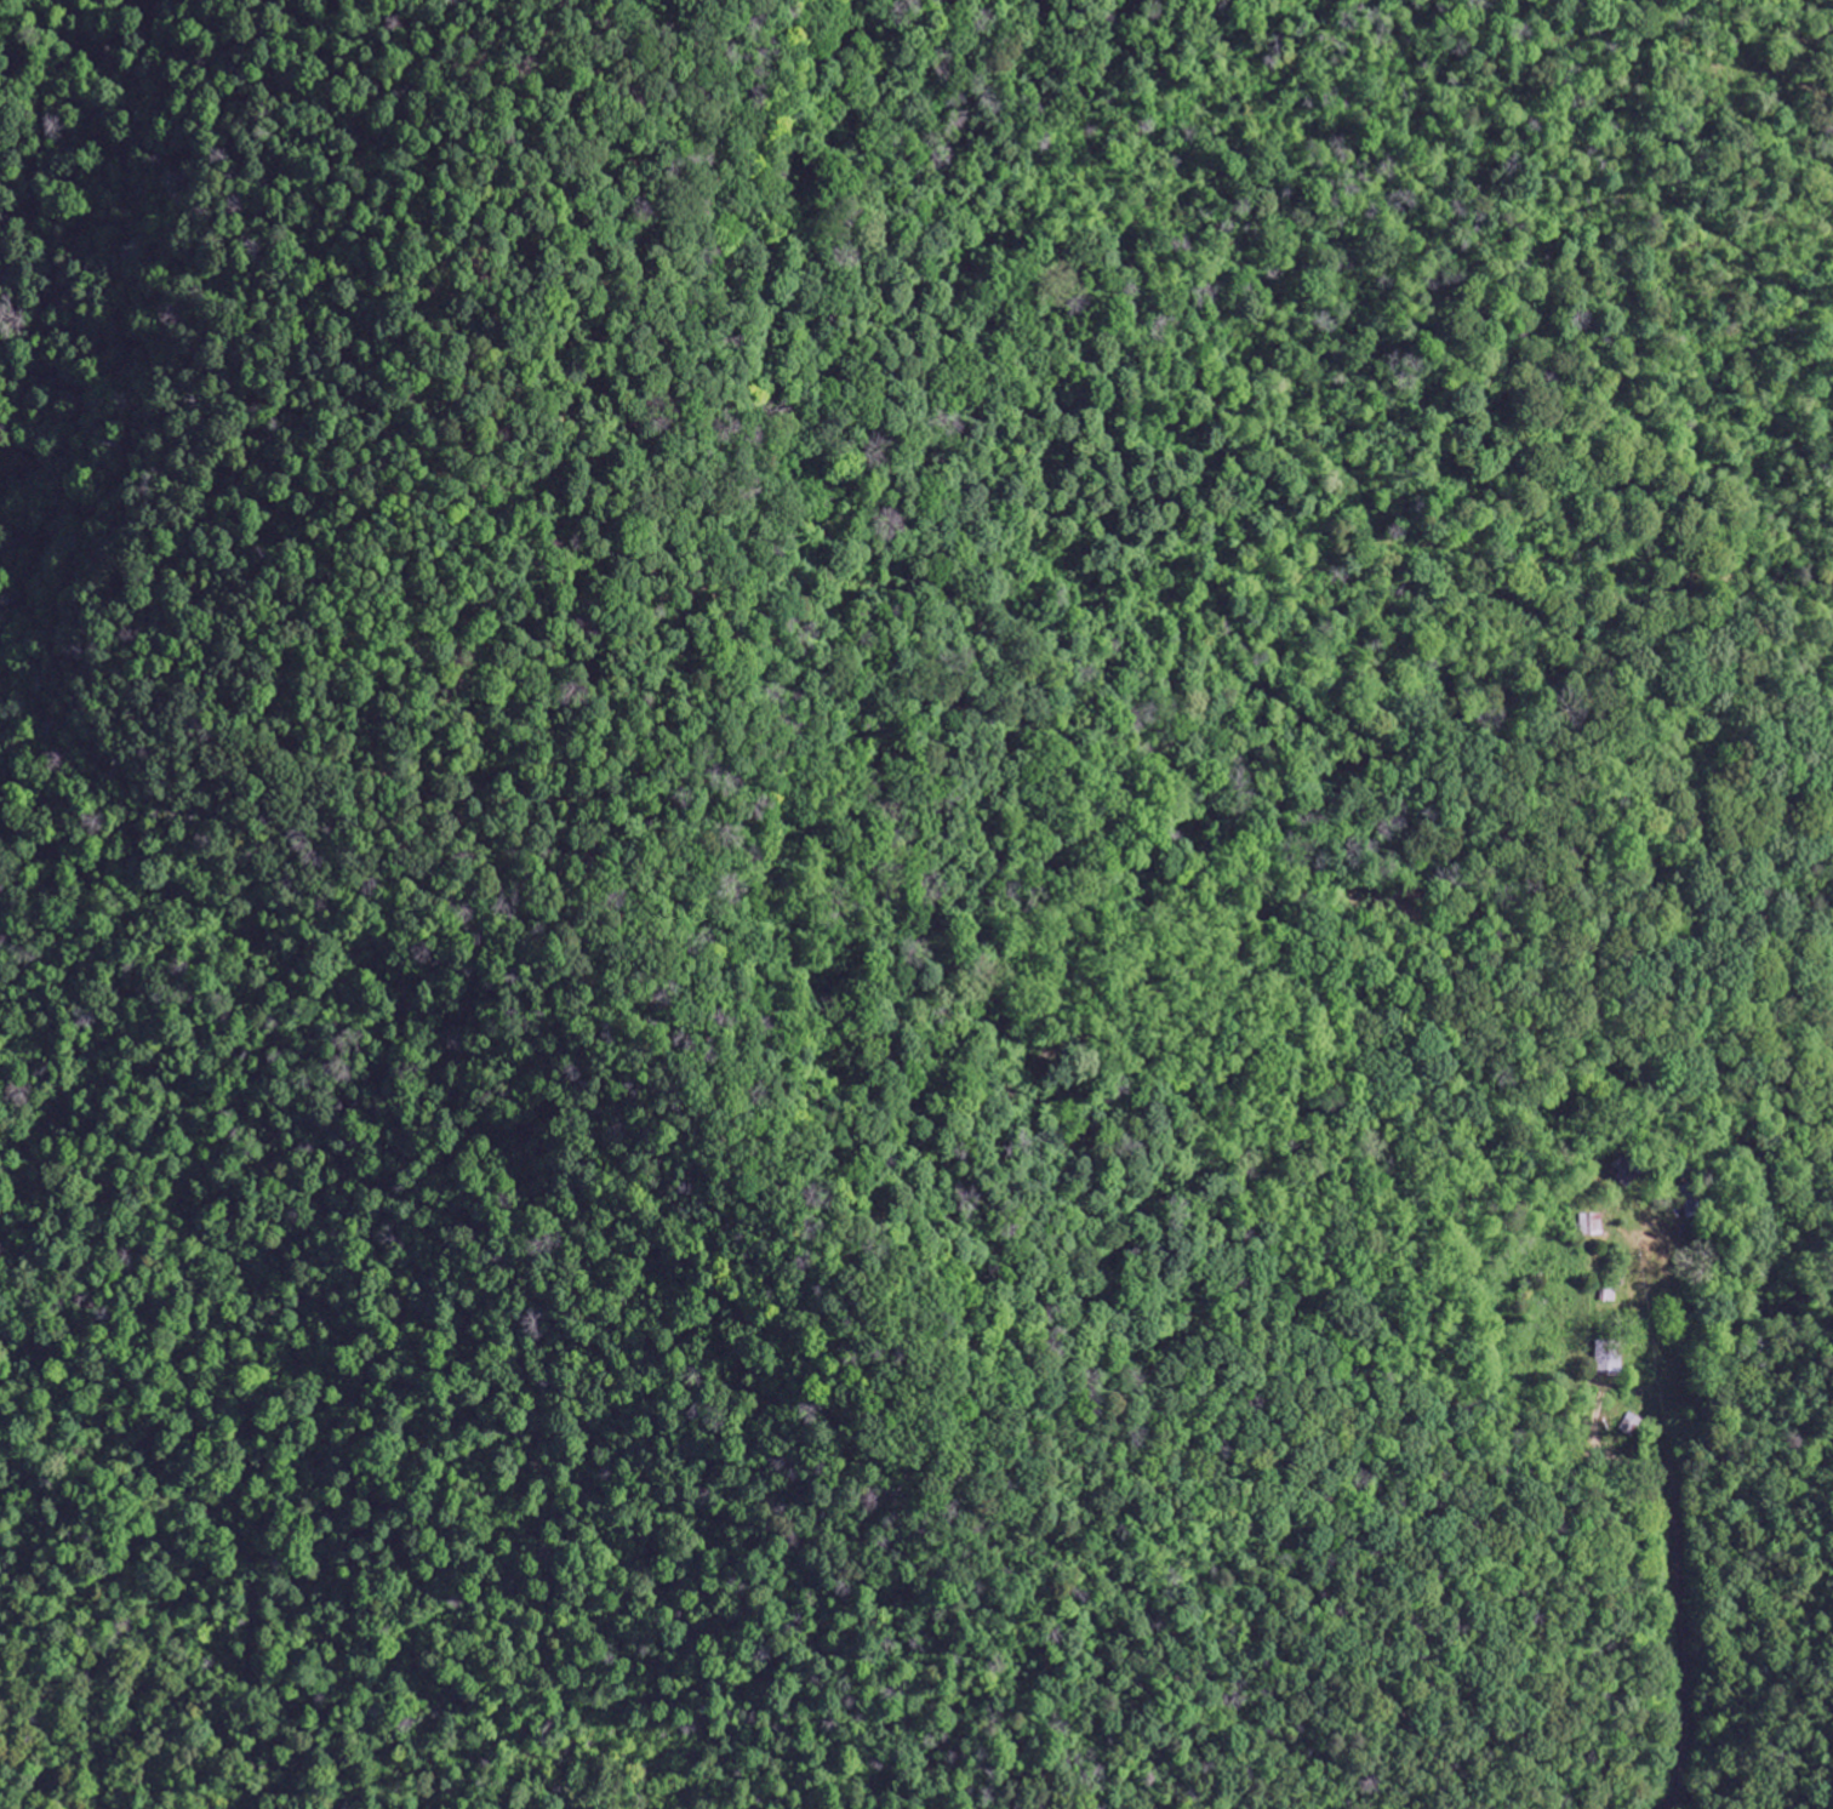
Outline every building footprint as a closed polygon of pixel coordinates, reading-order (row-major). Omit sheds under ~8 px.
[(1602,1215),(1581,1215),(1581,1237),(1603,1236),(1602,1215)] [(1596,1342),(1598,1377),(1621,1376),(1619,1341),(1596,1342)] [(1620,1431),(1633,1439),(1643,1422),(1630,1414),(1620,1431)]
